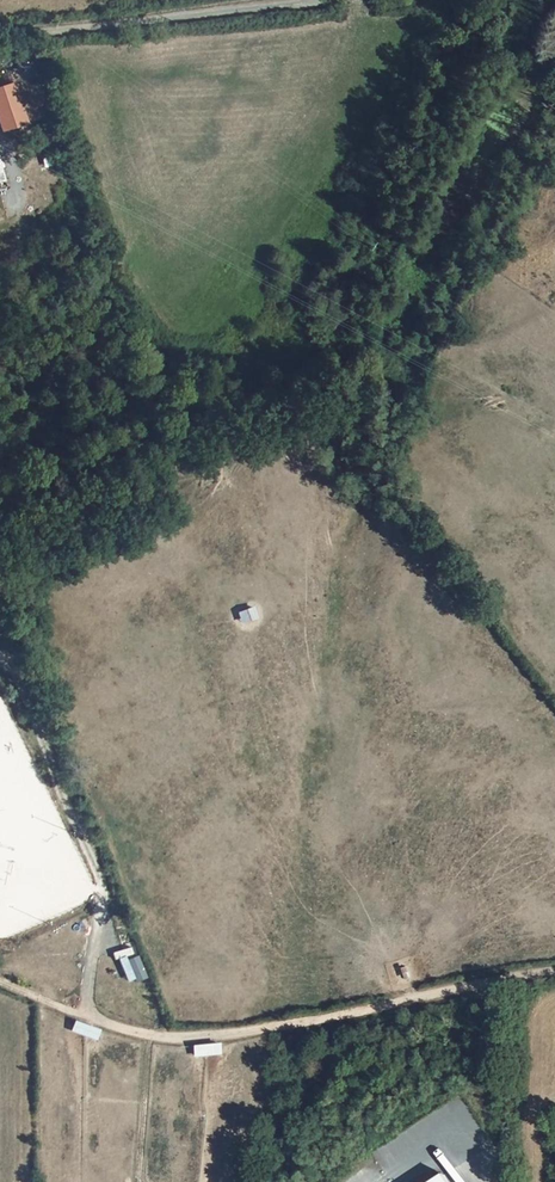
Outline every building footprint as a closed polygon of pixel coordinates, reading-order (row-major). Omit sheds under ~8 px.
[(0,88),(0,118),(4,130),(29,122),(16,83),(0,88)] [(12,209),(4,183),(0,185),(0,208),(1,212),(12,209)] [(210,1054),(210,1050),(217,1049),(217,1042),(191,1044),(191,1055),(210,1054)] [(424,1181),(450,1181),(442,1170),(424,1181)]
